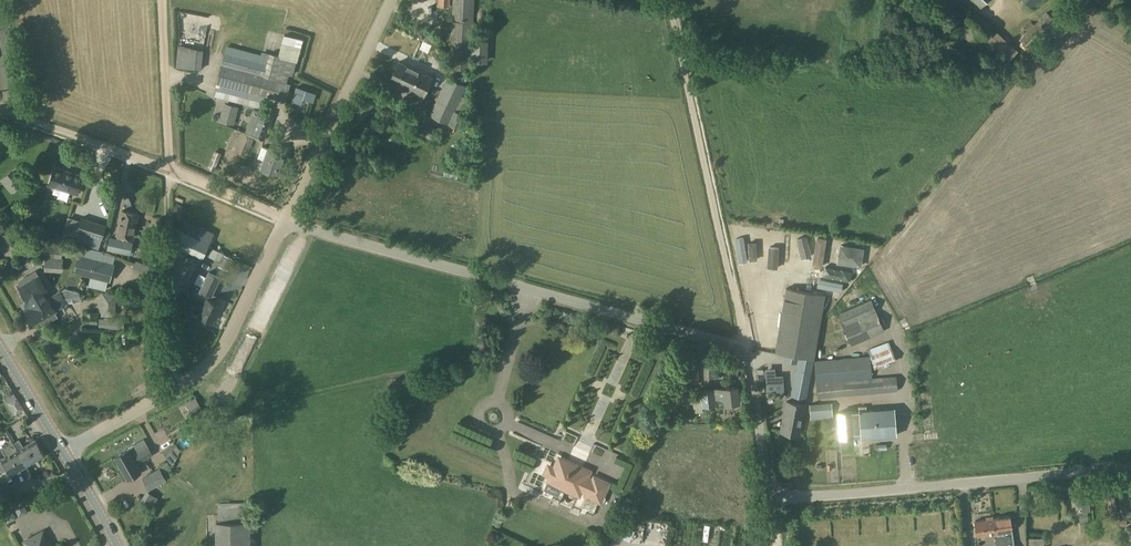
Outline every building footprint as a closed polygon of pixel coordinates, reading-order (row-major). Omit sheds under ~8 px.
[(449,68),(472,69),(472,57),(488,58),(488,41),(473,40),(474,0),(453,0),(449,68)] [(1033,9),(1042,0),(1023,0),(1033,9)] [(1021,40),(1016,45),(1030,58),(1034,53),(1031,51),(1057,23),(1045,11),(1036,22),(1033,19),(1024,27),(1027,30),(1018,38),(1021,40)] [(419,25),(416,31),(422,34),(425,28),(419,25)] [(429,30),(424,41),(433,45),(438,35),(429,30)] [(222,65),(213,95),(262,108),(265,96),(286,101),(291,83),(292,83),(304,40),(285,35),(279,55),(271,53),(270,54),(262,52),(261,55),(229,47),(226,55),(223,66),(222,65)] [(184,45),(178,45),(176,67),(201,70),(202,50),(184,45)] [(399,62),(390,80),(423,96),(432,77),(399,62)] [(447,77),(429,114),(462,130),(468,116),(466,115),(472,101),(461,97),(466,86),(447,77)] [(297,86),(291,103),(302,107),(305,99),(314,103),(317,93),(297,86)] [(254,110),(247,131),(249,132),(249,134),(264,140),(270,124),(269,124),(272,117),(254,110)] [(428,124),(421,135),(432,140),(438,129),(428,124)] [(248,137),(241,156),(247,158),(254,139),(248,137)] [(459,141),(450,145),(456,155),(465,151),(459,141)] [(262,146),(258,157),(263,160),(260,168),(278,175),(286,155),(268,148),(262,146)] [(18,167),(1,180),(13,194),(29,181),(18,167)] [(56,168),(51,185),(77,193),(82,176),(56,168)] [(923,205),(930,197),(926,193),(919,202),(923,205)] [(38,202),(22,206),(26,220),(42,215),(38,202)] [(185,206),(176,202),(172,210),(181,214),(185,206)] [(940,214),(945,208),(938,203),(933,208),(940,214)] [(123,211),(118,234),(129,236),(133,237),(137,214),(123,211)] [(84,218),(79,232),(103,240),(108,225),(84,218)] [(183,230),(176,245),(203,258),(210,243),(183,230)] [(112,237),(109,249),(130,253),(133,241),(128,240),(129,236),(118,234),(117,238),(112,237)] [(18,242),(17,255),(63,258),(63,245),(18,242)] [(152,243),(150,254),(157,256),(159,245),(152,243)] [(875,247),(872,251),(878,257),(882,253),(875,247)] [(213,248),(209,256),(221,262),(222,262),(225,255),(226,254),(213,248)] [(801,260),(803,252),(785,249),(784,257),(801,260)] [(805,253),(804,261),(821,262),(821,254),(805,253)] [(92,276),(96,258),(78,254),(74,272),(92,276)] [(222,262),(221,262),(219,266),(228,271),(234,259),(225,255),(222,262)] [(823,263),(838,265),(839,258),(824,256),(823,263)] [(114,262),(96,258),(92,276),(109,280),(114,262)] [(175,259),(166,260),(166,283),(176,283),(175,259)] [(785,269),(785,277),(800,277),(801,261),(784,261),(783,269),(785,269)] [(803,262),(803,270),(820,272),(820,264),(803,262)] [(822,265),(821,274),(838,274),(838,266),(822,265)] [(820,282),(822,275),(806,271),(804,278),(820,282)] [(56,310),(55,309),(67,302),(61,292),(49,299),(34,272),(19,281),(22,286),(20,286),(21,287),(18,289),(24,298),(27,297),(28,300),(29,300),(33,306),(26,310),(27,312),(26,312),(25,314),(28,318),(29,319),(31,318),(34,323),(40,319),(42,322),(45,323),(51,319),(49,314),(56,310)] [(197,286),(194,293),(206,298),(199,315),(212,321),(220,304),(214,301),(216,296),(212,294),(220,277),(209,272),(201,288),(197,286)] [(823,283),(838,285),(839,278),(824,276),(823,283)] [(787,288),(776,352),(786,354),(785,360),(797,363),(798,356),(814,359),(825,295),(787,288)] [(885,331),(873,302),(842,315),(846,325),(843,326),(852,346),(885,331)] [(84,315),(83,323),(97,324),(97,316),(84,315)] [(100,317),(99,327),(125,328),(125,318),(100,317)] [(889,341),(867,350),(870,356),(871,358),(876,370),(896,361),(892,348),(889,341)] [(818,361),(815,361),(816,384),(817,383),(873,378),(871,358),(870,356),(831,360),(818,361)] [(798,357),(790,397),(810,400),(812,390),(809,389),(813,373),(814,359),(798,357)] [(699,361),(688,361),(688,384),(699,383),(699,361)] [(715,362),(704,362),(705,383),(717,383),(717,375),(715,375),(715,362)] [(775,367),(765,368),(767,391),(776,391),(776,393),(784,394),(783,374),(776,375),(775,367)] [(897,376),(873,378),(817,383),(818,399),(898,391),(897,376)] [(713,389),(701,391),(703,407),(740,403),(738,387),(713,389)] [(24,409),(17,397),(8,402),(15,414),(24,409)] [(196,398),(187,403),(194,415),(203,409),(196,398)] [(787,401),(781,431),(800,435),(805,404),(787,401)] [(832,403),(811,405),(811,420),(827,419),(826,414),(833,414),(832,403)] [(860,410),(860,412),(861,432),(862,439),(897,436),(895,408),(860,410)] [(860,412),(838,413),(840,437),(854,436),(854,433),(861,432),(860,412)] [(35,440),(18,450),(27,465),(44,455),(35,440)] [(18,450),(17,450),(12,441),(0,448),(5,457),(2,459),(0,460),(0,465),(3,470),(7,468),(11,475),(26,466),(26,465),(27,465),(18,450)] [(174,443),(162,452),(173,466),(181,451),(174,443)] [(137,463),(152,455),(148,446),(132,455),(129,449),(115,457),(128,479),(141,471),(137,463)] [(851,455),(839,455),(839,466),(851,466),(851,455)] [(95,469),(106,465),(103,458),(93,462),(95,469)] [(547,467),(545,472),(546,474),(551,476),(549,480),(550,481),(551,477),(559,480),(558,483),(559,485),(579,494),(581,489),(587,492),(586,495),(600,501),(608,483),(594,477),(592,480),(586,477),(589,471),(578,466),(577,468),(569,465),(568,463),(567,461),(565,460),(562,460),(560,461),(558,460),(554,468),(550,466),(547,467)] [(160,468),(143,478),(149,489),(166,479),(172,468),(168,461),(159,467),(160,468)] [(1077,507),(1082,506),(1082,511),(1086,511),(1090,510),(1088,489),(1080,490),(1081,501),(1077,501),(1077,507)] [(149,492),(142,505),(146,507),(143,512),(148,514),(152,506),(153,507),(158,498),(149,492)] [(22,501),(14,505),(19,516),(27,512),(22,501)] [(217,519),(217,545),(252,545),(252,502),(220,502),(220,520),(217,519)] [(10,507),(2,511),(8,522),(16,518),(10,507)] [(931,508),(930,518),(941,518),(941,509),(931,508)] [(920,510),(912,510),(911,519),(920,519),(920,510)] [(993,518),(994,518),(994,515),(986,517),(987,519),(975,521),(977,536),(995,533),(996,545),(1006,545),(1005,536),(1004,526),(994,527),(993,518)] [(994,518),(993,518),(994,527),(1004,526),(1005,536),(1006,545),(1015,545),(1010,516),(994,518)] [(24,541),(27,545),(50,545),(51,545),(43,531),(24,541)]
